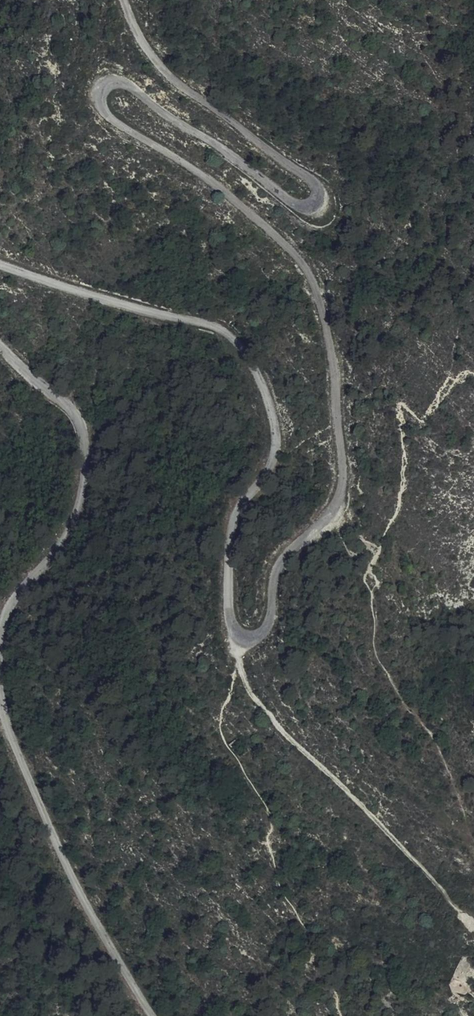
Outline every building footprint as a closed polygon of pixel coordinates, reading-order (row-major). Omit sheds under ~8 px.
[(239,738),(230,745),(239,758),(250,750),(239,738)] [(450,983),(452,990),(455,994),(461,996),(468,994),(473,983),(473,958),(471,957),(463,958),(450,983)]
